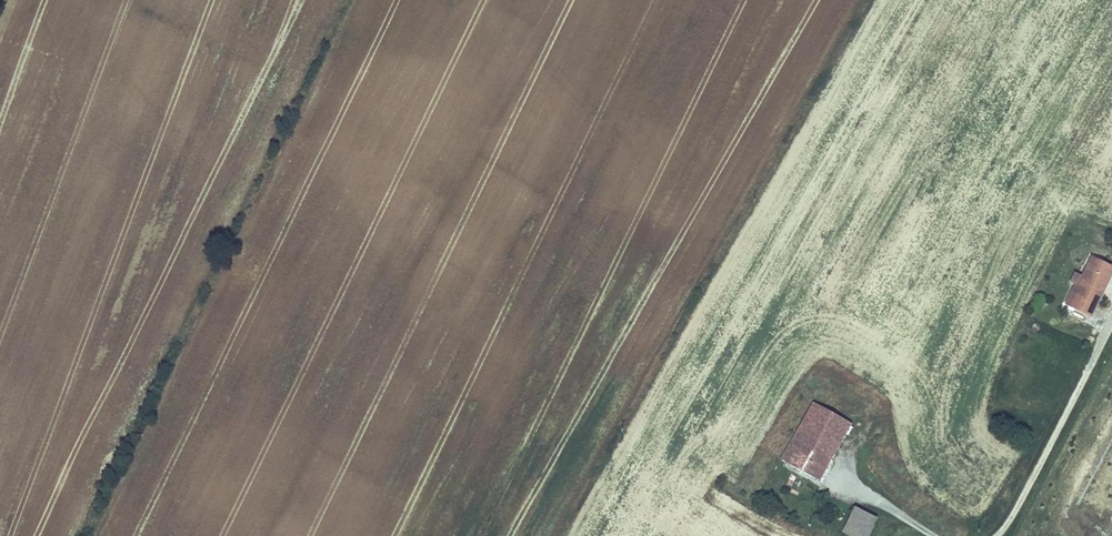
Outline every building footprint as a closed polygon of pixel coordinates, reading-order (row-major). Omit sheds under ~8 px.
[(1092,320),(1111,277),(1111,269),(1091,259),(1082,278),(1075,274),(1070,285),(1074,287),(1064,307),(1092,320)] [(813,403),(799,429),(838,451),(852,425),(813,403)] [(780,462),(819,484),(838,451),(799,429),(780,462)] [(856,508),(843,533),(848,535),(870,535),(879,520),(856,508)]
